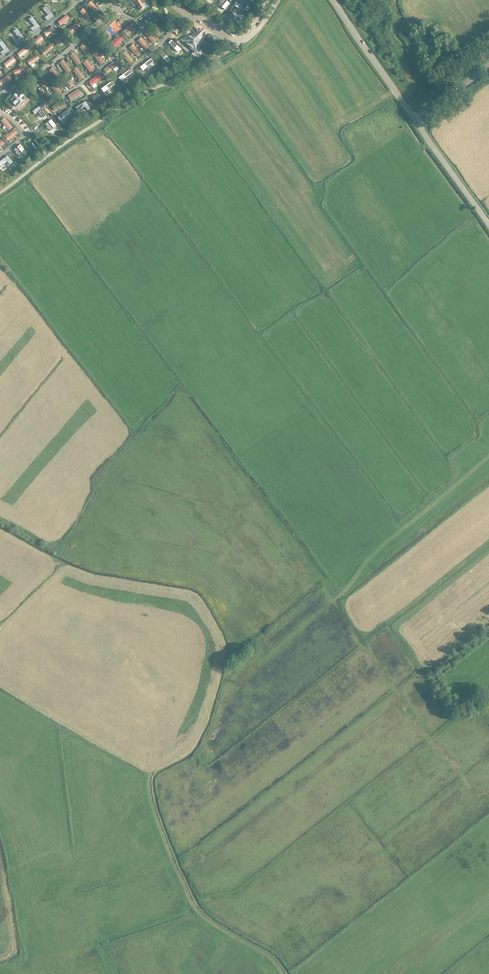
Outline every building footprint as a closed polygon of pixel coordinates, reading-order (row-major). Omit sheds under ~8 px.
[(131,4),(133,7),(137,5),(140,10),(144,8),(141,5),(144,3),(142,0),(137,0),(134,1),(135,2),(131,4)] [(225,0),(223,0),(219,5),(225,10),(230,4),(225,0)] [(98,10),(91,2),(88,5),(95,13),(98,10)] [(45,18),(47,21),(54,16),(46,6),(43,9),(48,16),(45,18)] [(91,17),(84,10),(81,12),(88,20),(91,17)] [(148,14),(144,16),(149,24),(151,23),(153,26),(161,21),(156,14),(150,18),(148,14)] [(67,16),(58,22),(61,26),(69,19),(67,16)] [(31,29),(33,32),(40,27),(33,17),(29,20),(34,26),(31,29)] [(80,26),(77,23),(69,30),(71,33),(80,26)] [(164,23),(154,29),(155,30),(156,32),(157,33),(167,27),(164,23)] [(134,24),(124,32),(128,36),(131,33),(131,32),(131,31),(132,31),(134,29),(135,29),(136,27),(136,26),(135,25),(134,24)] [(55,30),(53,27),(44,33),(47,37),(55,30)] [(16,41),(18,44),(25,38),(17,29),(14,32),(19,38),(16,41)] [(149,32),(146,35),(153,44),(154,43),(156,42),(156,41),(149,32)] [(183,40),(182,42),(195,53),(197,52),(202,34),(200,32),(183,40)] [(66,38),(63,35),(55,41),(57,44),(66,38)] [(91,37),(91,38),(97,47),(101,44),(94,35),(93,36),(93,35),(91,37)] [(40,36),(32,43),(34,46),(43,40),(40,36)] [(120,37),(110,45),(113,49),(118,44),(119,44),(123,40),(120,37)] [(141,39),(138,41),(145,50),(146,50),(148,49),(148,48),(141,39)] [(171,40),(168,43),(174,48),(174,49),(176,51),(177,50),(179,52),(181,49),(171,40)] [(3,56),(10,50),(2,41),(0,42),(0,46),(4,50),(0,53),(3,56)] [(50,45),(42,52),(45,55),(53,48),(50,45)] [(81,47),(80,47),(80,48),(87,57),(91,54),(84,45),(83,45),(82,45),(81,46),(81,47)] [(134,45),(131,48),(138,57),(139,56),(141,55),(140,55),(141,54),(134,45)] [(28,51),(26,48),(18,54),(20,57),(28,51)] [(161,50),(158,53),(163,58),(163,59),(165,61),(165,60),(168,62),(170,60),(161,50)] [(126,52),(123,55),(130,64),(131,63),(131,64),(133,62),(133,61),(126,52)] [(71,55),(70,56),(77,65),(81,63),(74,53),(73,54),(71,55)] [(97,53),(93,55),(101,65),(104,62),(97,53)] [(39,59),(36,56),(28,62),(30,65),(39,59)] [(15,61),(13,58),(4,65),(7,68),(15,61)] [(151,59),(140,67),(142,70),(145,68),(145,69),(148,67),(147,67),(154,62),(151,59)] [(61,63),(60,63),(67,73),(70,70),(63,61),(62,61),(60,62),(61,63)] [(94,70),(87,61),(84,63),(91,73),(91,72),(92,72),(94,71),(93,71),(94,70)] [(114,62),(104,70),(107,74),(111,71),(110,71),(111,70),(114,67),(115,67),(116,66),(116,65),(115,63),(114,63),(114,62)] [(25,69),(23,66),(14,72),(16,75),(25,69)] [(50,70),(49,71),(50,71),(56,80),(57,81),(59,80),(61,78),(53,69),(53,68),(52,69),(52,68),(50,70)] [(77,69),(74,71),(80,80),(84,77),(77,69)] [(130,69),(119,77),(121,81),(124,79),(124,80),(127,78),(126,78),(133,73),(130,69)] [(99,75),(89,83),(90,84),(91,86),(92,86),(93,85),(94,84),(96,82),(97,81),(98,81),(98,82),(102,79),(99,75)] [(0,82),(0,83),(2,86),(10,80),(8,76),(0,82)] [(73,85),(66,76),(62,78),(69,88),(70,87),(70,88),(72,86),(73,85)] [(113,81),(101,89),(104,92),(106,90),(107,91),(109,89),(115,85),(113,81)] [(61,92),(54,83),(50,86),(58,95),(59,94),(59,95),(61,93),(60,93),(61,92)] [(113,88),(118,99),(121,97),(117,87),(113,88)] [(79,89),(68,96),(71,100),(75,98),(75,97),(75,96),(76,96),(79,94),(81,93),(81,92),(80,91),(79,90),(79,89)] [(50,98),(43,90),(39,92),(47,101),(48,101),(50,100),(49,99),(50,98)] [(25,98),(18,92),(10,101),(17,108),(25,98)] [(62,100),(52,107),(53,108),(53,109),(54,111),(55,111),(57,110),(57,109),(60,107),(60,106),(61,106),(65,104),(62,100)] [(86,101),(76,108),(78,111),(81,109),(81,110),(85,107),(87,110),(91,108),(86,101)] [(47,116),(39,106),(32,112),(35,115),(38,112),(43,119),(47,116)] [(69,109),(58,117),(60,120),(63,119),(65,118),(65,117),(72,113),(69,109)] [(9,130),(12,127),(5,118),(4,119),(3,119),(2,120),(1,121),(9,130)] [(50,131),(56,126),(51,120),(45,124),(50,131)] [(14,130),(5,137),(6,138),(6,139),(7,140),(8,141),(17,134),(14,130)] [(17,147),(14,149),(19,156),(22,154),(24,153),(23,153),(25,151),(21,144),(17,147)] [(0,162),(0,165),(4,162),(6,163),(7,162),(10,165),(13,162),(8,156),(0,162)]
